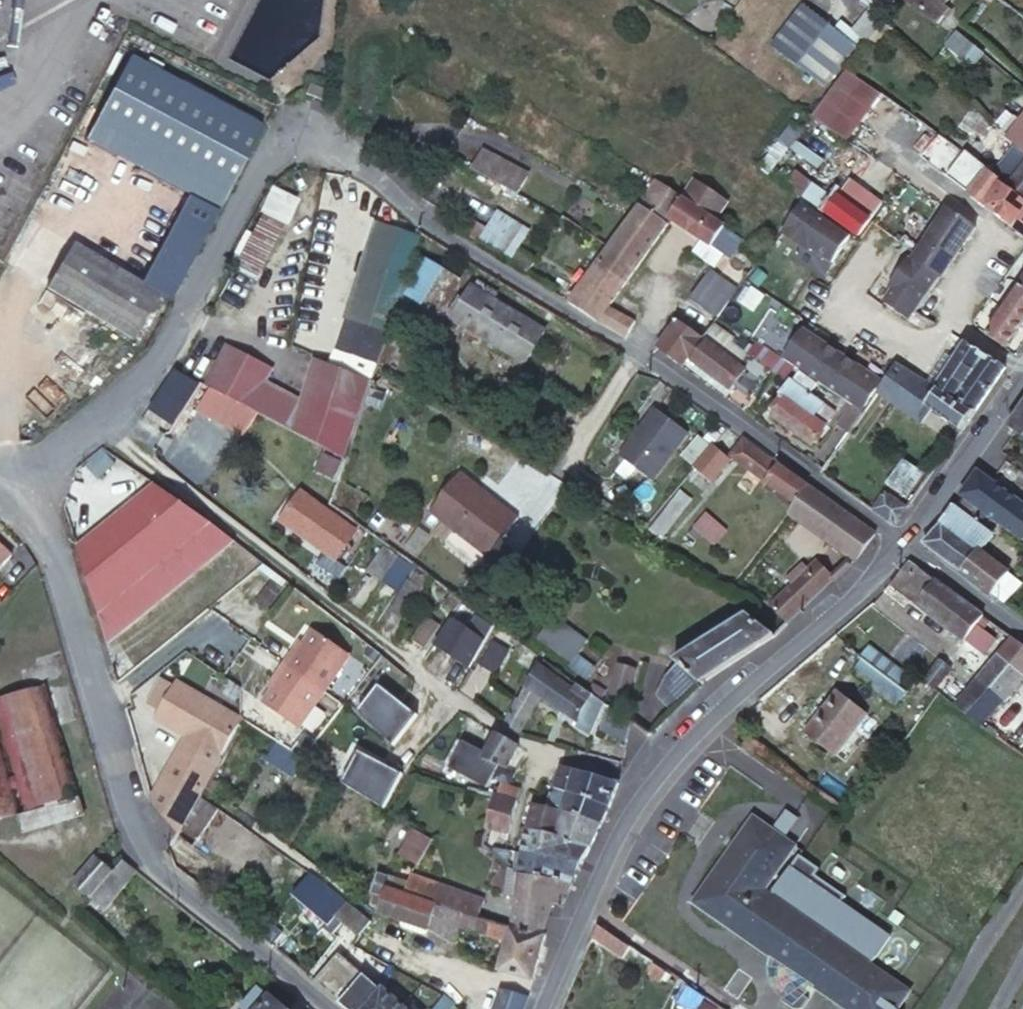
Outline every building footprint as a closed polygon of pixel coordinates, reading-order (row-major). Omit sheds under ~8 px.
[(861,2),(869,8),(883,18),(887,12),(897,0),(862,0),(861,2)] [(935,30),(951,9),(947,6),(951,0),(898,0),(935,30)] [(803,5),(772,46),(822,86),(854,45),(803,5)] [(881,21),(883,18),(869,8),(852,32),(866,41),(881,21)] [(881,21),(866,41),(865,42),(880,54),(896,33),(881,21)] [(953,34),(931,63),(943,73),(958,88),(982,57),(953,34)] [(82,143),(218,211),(261,128),(125,59),(82,143)] [(847,66),(810,113),(846,140),(882,94),(847,66)] [(802,120),(807,113),(801,110),(796,116),(802,120)] [(814,119),(809,115),(807,113),(802,120),(785,146),(792,151),(814,119)] [(1008,133),(1016,139),(1019,142),(1022,145),(1022,114),(1008,133)] [(1019,142),(995,173),(1005,181),(1009,184),(1022,194),(1022,145),(1019,142)] [(974,187),(989,169),(971,155),(966,151),(952,169),(974,187)] [(490,155),(479,173),(523,200),(534,182),(490,155)] [(802,199),(814,206),(824,191),(783,162),(772,179),(776,182),(796,195),(802,199)] [(974,187),(952,169),(948,175),(969,193),(974,187)] [(1005,181),(995,173),(990,170),(989,169),(974,187),(969,193),(986,206),(1005,181)] [(847,179),(836,196),(867,218),(879,203),(847,179)] [(1022,213),(1022,194),(1009,184),(1005,181),(986,206),(990,209),(997,214),(1013,226),(1022,213)] [(664,187),(658,183),(653,190),(642,205),(641,206),(668,224),(670,220),(696,239),(700,241),(705,244),(723,256),(728,260),(741,242),(732,235),(716,223),(690,205),(684,201),(664,187)] [(697,183),(684,201),(690,205),(716,223),(728,206),(697,183)] [(836,196),(826,212),(857,234),(867,218),(836,196)] [(218,211),(191,197),(145,286),(158,293),(172,302),(218,211)] [(780,229),(830,262),(849,232),(799,200),(780,229)] [(632,220),(610,248),(637,267),(649,251),(668,224),(641,206),(632,220)] [(969,238),(976,229),(958,217),(948,210),(940,220),(938,223),(965,243),(969,238)] [(281,223),(258,211),(247,233),(231,265),(254,277),(281,223)] [(1013,226),(1022,235),(1022,213),(1013,226)] [(923,245),(949,264),(953,260),(965,243),(938,223),(929,236),(925,242),(923,245)] [(418,245),(421,237),(380,224),(336,350),(368,360),(380,327),(388,329),(391,321),(398,302),(404,285),(410,267),(418,245)] [(477,226),(469,237),(527,277),(535,264),(477,226)] [(899,249),(901,246),(890,238),(889,241),(899,249)] [(705,244),(700,241),(691,253),(713,269),(723,256),(705,244)] [(72,242),(45,289),(57,296),(96,320),(105,325),(123,336),(131,340),(158,293),(72,242)] [(431,254),(418,245),(410,267),(404,285),(409,288),(431,254)] [(913,260),(939,279),(941,276),(949,264),(923,245),(920,249),(918,252),(915,256),(913,260)] [(908,266),(913,260),(915,256),(904,248),(901,246),(899,249),(893,258),(907,268),(908,266)] [(580,312),(597,323),(609,306),(622,287),(637,267),(610,248),(609,249),(601,261),(569,305),(580,312)] [(1022,278),(1022,252),(1022,251),(1010,268),(1022,278)] [(409,288),(433,304),(440,308),(462,273),(432,254),(431,254),(409,288)] [(924,300),(930,291),(939,279),(913,260),(908,266),(907,268),(888,295),(914,314),(916,311),(924,300)] [(726,307),(736,292),(710,273),(693,297),(690,301),(717,319),(726,307)] [(474,280),(455,310),(526,356),(545,325),(474,280)] [(404,285),(398,302),(423,319),(433,304),(409,288),(404,285)] [(1020,285),(1017,289),(1003,309),(1022,323),(1022,288),(1020,285)] [(941,299),(930,291),(924,300),(916,311),(927,318),(941,299)] [(609,306),(597,323),(604,327),(624,340),(632,331),(637,323),(609,306)] [(985,333),(1006,348),(1022,323),(1003,309),(997,317),(985,333)] [(675,321),(657,347),(665,354),(675,362),(682,368),(689,357),(694,361),(707,342),(702,339),(675,321)] [(712,326),(702,339),(707,342),(722,353),(727,345),(740,353),(743,348),(712,326)] [(749,351),(743,348),(740,353),(727,345),(722,353),(707,342),(694,361),(732,387),(733,385),(750,396),(769,368),(770,367),(755,356),(749,351)] [(988,391),(1005,367),(995,361),(980,352),(963,342),(937,386),(957,399),(975,410),(988,391)] [(786,379),(791,371),(777,361),(758,349),(752,346),(749,351),(755,356),(770,367),(769,368),(786,379)] [(717,394),(724,399),(732,387),(694,361),(689,357),(682,368),(683,368),(689,374),(693,376),(717,394)] [(363,400),(373,372),(346,362),(320,440),(345,453),(349,440),(363,400)] [(175,367),(153,407),(177,420),(199,380),(175,367)] [(812,386),(796,373),(789,383),(788,381),(779,395),(784,399),(772,416),(811,446),(824,428),(821,426),(831,413),(806,395),(812,386)] [(971,416),(975,410),(957,399),(937,386),(932,383),(928,390),(933,394),(925,406),(961,430),(971,416)] [(847,433),(860,413),(844,404),(839,410),(843,413),(835,423),(847,433)] [(1008,426),(1015,431),(1022,437),(1022,404),(1008,426)] [(201,405),(193,418),(211,432),(220,418),(201,405)] [(339,469),(345,453),(320,440),(317,448),(275,424),(249,408),(238,423),(295,461),(315,473),(316,476),(334,483),(339,469)] [(689,432),(655,408),(622,453),(655,477),(689,432)] [(712,444),(714,442),(704,433),(681,458),(692,467),(699,458),(712,444)] [(783,464),(746,437),(733,455),(768,482),(767,483),(797,504),(800,499),(811,485),(783,464)] [(692,467),(690,469),(707,484),(729,459),(712,444),(699,458),(692,467)] [(908,461),(889,487),(905,498),(923,472),(908,461)] [(464,469),(433,509),(491,554),(522,515),(464,469)] [(964,495),(988,512),(992,515),(1019,534),(1022,537),(1022,502),(982,473),(977,469),(961,493),(964,495)] [(158,481),(75,538),(79,555),(86,578),(97,612),(97,613),(213,520),(212,519),(186,499),(158,481)] [(797,504),(791,511),(855,558),(860,551),(876,531),(816,488),(811,485),(800,499),(797,504)] [(686,487),(654,529),(667,539),(699,496),(686,487)] [(338,559),(359,529),(299,488),(278,518),(338,559)] [(885,494),(873,511),(888,523),(896,521),(906,508),(885,494)] [(988,512),(964,495),(955,508),(978,524),(988,512)] [(994,536),(978,524),(955,508),(951,505),(939,522),(941,524),(976,549),(982,553),(994,536)] [(692,530),(716,544),(728,525),(704,511),(692,530)] [(213,520),(97,613),(106,642),(236,537),(216,522),(213,520)] [(976,549),(941,524),(922,544),(945,560),(960,572),(976,549)] [(372,541),(375,536),(370,532),(367,538),(372,541)] [(9,553),(0,544),(0,562),(9,553)] [(381,547),(365,570),(381,581),(397,558),(381,547)] [(993,597),(995,594),(1010,574),(982,553),(976,549),(960,572),(971,580),(993,597)] [(980,621),(984,615),(974,607),(951,590),(910,558),(897,575),(890,583),(983,651),(997,633),(980,621)] [(768,604),(781,617),(786,622),(797,612),(825,586),(835,578),(816,559),(768,604)] [(384,582),(395,591),(399,584),(410,568),(398,560),(384,582)] [(1007,605),(1022,584),(1010,574),(995,594),(1007,605)] [(431,588),(435,581),(429,577),(425,584),(431,588)] [(402,621),(420,592),(406,583),(388,612),(402,621)] [(454,611),(460,600),(449,592),(442,603),(454,611)] [(465,620),(472,609),(468,606),(460,600),(454,611),(450,617),(462,624),(465,620)] [(488,621),(478,613),(472,609),(465,620),(487,635),(493,624),(488,621)] [(742,654),(775,633),(772,631),(768,628),(745,613),(673,658),(702,679),(742,654)] [(552,615),(535,638),(569,663),(567,666),(584,679),(592,668),(575,655),(586,640),(552,615)] [(426,617),(410,639),(422,648),(438,625),(426,617)] [(786,622),(781,617),(776,622),(780,627),(786,622)] [(301,725),(352,651),(315,626),(299,649),(295,647),(277,673),(281,675),(264,699),(301,725)] [(444,632),(429,655),(442,665),(457,641),(444,632)] [(1002,699),(1022,674),(1022,644),(1012,635),(975,678),(1002,699)] [(491,640),(478,664),(492,673),(506,649),(491,640)] [(871,642),(860,656),(863,658),(871,664),(897,684),(909,670),(871,642)] [(924,681),(934,687),(952,665),(941,657),(924,681)] [(529,663),(535,667),(538,662),(532,658),(529,663)] [(674,709),(702,679),(673,658),(655,695),(674,709)] [(871,664),(863,658),(854,671),(895,701),(903,689),(897,684),(871,664)] [(590,734),(609,704),(604,701),(596,695),(594,698),(538,662),(535,667),(530,676),(524,686),(541,696),(579,721),(577,725),(590,734)] [(616,663),(608,695),(627,700),(634,668),(616,663)] [(964,669),(943,694),(955,704),(974,719),(981,724),(1002,699),(975,678),(972,675),(964,669)] [(0,688),(0,735),(19,804),(46,797),(47,801),(15,809),(19,824),(82,807),(77,790),(74,792),(62,748),(42,677),(0,688)] [(181,678),(157,714),(186,734),(194,739),(154,799),(155,801),(155,802),(177,827),(243,720),(181,678)] [(535,706),(541,696),(524,686),(518,697),(512,708),(502,724),(502,726),(515,734),(519,735),(528,718),(522,715),(535,706)] [(833,689),(803,733),(833,755),(864,711),(833,689)] [(629,739),(633,722),(627,716),(611,705),(603,732),(629,739)] [(194,739),(186,734),(151,787),(154,799),(194,739)] [(501,765),(510,770),(522,748),(512,743),(500,735),(488,755),(463,742),(450,769),(489,788),(501,765)] [(595,755),(608,758),(612,746),(590,739),(586,753),(595,755)] [(17,805),(0,746),(0,809),(17,805)] [(556,788),(609,804),(613,795),(616,787),(618,782),(618,779),(562,766),(555,787),(556,788)] [(211,780),(207,786),(218,794),(222,788),(211,780)] [(498,789),(494,795),(518,800),(520,789),(501,784),(498,789)] [(547,807),(600,823),(603,816),(609,804),(556,788),(555,794),(551,793),(547,807)] [(201,795),(179,829),(195,840),(217,811),(211,807),(213,804),(201,795)] [(486,831),(511,835),(514,818),(518,800),(494,795),(488,819),(486,831)] [(529,826),(590,845),(593,838),(600,823),(547,807),(541,804),(534,803),(531,814),(529,826)] [(699,901),(851,1008),(898,1008),(910,990),(875,965),(768,889),(797,845),(757,816),(699,901)] [(529,826),(523,853),(581,863),(590,845),(529,826)] [(400,851),(419,860),(432,837),(424,832),(417,827),(416,827),(400,851)] [(195,840),(179,829),(176,833),(192,845),(195,840)] [(581,863),(523,853),(516,852),(507,851),(486,848),(493,853),(508,865),(512,868),(519,873),(572,882),(578,869),(581,863)] [(93,895),(115,869),(97,854),(75,880),(93,895)] [(124,857),(115,869),(93,895),(106,906),(138,868),(124,857)] [(563,903),(572,882),(519,873),(512,868),(508,865),(503,886),(517,890),(515,904),(514,909),(550,917),(554,902),(563,903)] [(468,913),(475,916),(483,891),(415,869),(411,876),(409,880),(404,891),(439,904),(448,907),(468,913)] [(350,938),(355,941),(370,919),(327,885),(309,871),(289,895),(326,924),(334,915),(354,932),(350,938)] [(414,922),(430,927),(439,904),(404,891),(409,880),(392,876),(379,871),(372,890),(377,892),(375,900),(382,903),(380,910),(389,913),(406,919),(414,922)] [(444,935),(455,942),(461,926),(468,913),(448,907),(439,904),(430,927),(435,929),(438,931),(444,935)] [(545,935),(550,917),(514,909),(511,927),(545,935)] [(414,925),(414,922),(406,919),(389,913),(388,916),(390,920),(410,927),(414,925)] [(508,940),(511,927),(488,919),(475,916),(468,913),(461,926),(508,940)] [(600,922),(593,937),(622,955),(630,942),(625,938),(600,922)] [(533,978),(545,935),(511,927),(508,940),(500,968),(533,978)] [(346,1007),(370,979),(338,952),(314,980),(323,988),(338,1000),(346,1007)] [(666,965),(661,962),(655,973),(668,980),(673,970),(666,965)] [(411,1008),(417,1002),(405,992),(400,998),(385,985),(381,989),(370,979),(346,1007),(348,1008),(412,1008),(411,1008)] [(239,1008),(241,1008),(286,1008),(258,985),(239,1008)] [(501,986),(493,1008),(524,1008),(528,994),(501,986)] [(432,1008),(449,1008),(454,1004),(444,995),(432,1008)] [(205,1007),(193,996),(187,1004),(193,1008),(203,1008),(205,1007)]
